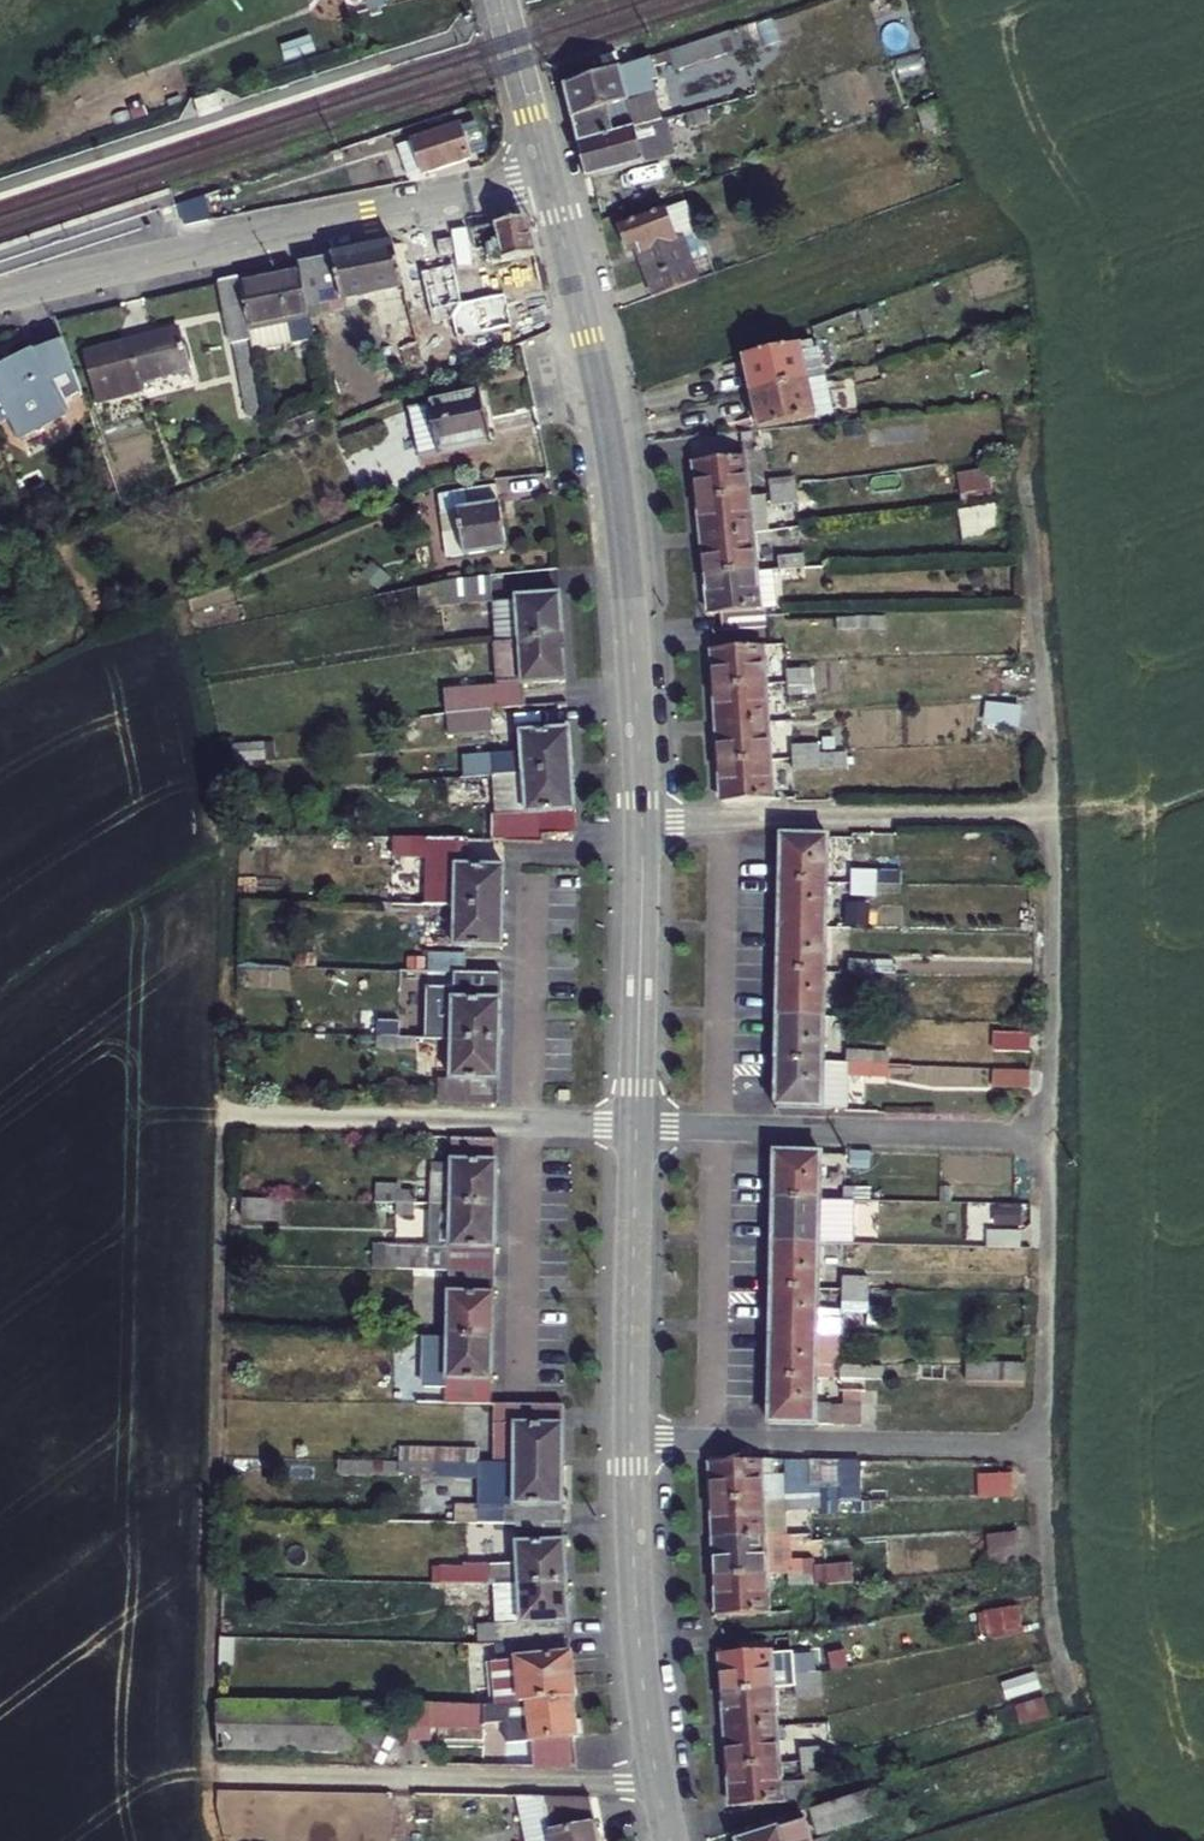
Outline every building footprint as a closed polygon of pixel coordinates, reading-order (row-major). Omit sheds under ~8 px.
[(756,46),(747,25),(669,50),(674,64),(756,46)] [(561,84),(574,146),(671,121),(649,57),(561,84)] [(680,135),(676,120),(671,121),(574,146),(581,177),(678,153),(675,137),(680,135)] [(406,140),(419,179),(472,162),(459,123),(406,140)] [(644,242),(649,255),(680,243),(712,233),(700,196),(620,224),(628,248),(644,242)] [(509,209),(431,228),(437,256),(474,247),(481,270),(509,260),(523,304),(538,299),(509,209)] [(282,264),(297,317),(389,291),(376,241),(282,264)] [(696,285),(680,243),(649,255),(664,297),(696,285)] [(236,335),(297,317),(282,264),(220,279),(236,335)] [(238,417),(257,412),(236,335),(220,279),(201,284),(238,417)] [(129,380),(141,377),(139,371),(173,361),(164,330),(72,355),(75,363),(89,400),(131,388),(129,380)] [(60,371),(75,363),(72,355),(65,334),(46,344),(60,371)] [(745,357),(753,394),(826,378),(819,347),(815,349),(814,341),(745,357)] [(60,371),(46,344),(0,367),(0,409),(13,434),(57,412),(41,380),(60,371)] [(753,394),(745,357),(739,358),(747,395),(753,394)] [(174,367),(173,361),(139,371),(141,377),(174,367)] [(832,406),(826,378),(753,394),(760,428),(828,414),(826,406),(832,406)] [(753,394),(747,395),(754,429),(760,428),(753,394)] [(481,403),(428,417),(439,458),(492,443),(481,403)] [(773,434),(736,438),(738,454),(774,450),(773,434)] [(999,477),(995,458),(964,464),(967,482),(999,477)] [(702,464),(706,505),(751,501),(747,460),(702,464)] [(774,486),(775,498),(801,495),(801,491),(800,483),(774,486)] [(449,491),(450,505),(494,503),(493,489),(449,491)] [(803,506),(801,495),(775,498),(777,509),(803,506)] [(710,542),(755,536),(751,501),(706,505),(710,542)] [(494,503),(450,505),(452,546),(495,544),(494,503)] [(996,506),(958,509),(961,540),(999,536),(996,506)] [(710,542),(713,580),(759,576),(755,536),(710,542)] [(807,561),(783,563),(785,573),(809,570),(807,561)] [(810,582),(809,570),(785,573),(786,584),(810,582)] [(444,578),(414,585),(414,608),(487,605),(485,576),(444,578)] [(764,631),(759,576),(713,580),(717,617),(727,616),(729,633),(764,631)] [(487,605),(489,644),(562,640),(561,603),(487,605)] [(463,715),(486,713),(518,711),(517,688),(565,686),(562,640),(489,644),(491,693),(462,694),(463,715)] [(720,652),(723,690),(770,688),(767,649),(720,652)] [(795,673),(796,686),(819,684),(818,672),(795,673)] [(820,696),(819,684),(796,686),(797,698),(820,696)] [(723,690),(726,729),(772,726),(770,688),(723,690)] [(985,703),(983,726),(1018,729),(1020,706),(985,703)] [(463,715),(450,717),(453,739),(489,735),(486,713),(463,715)] [(772,726),(726,729),(729,767),(775,765),(772,726)] [(524,739),(525,781),(566,778),(566,739),(524,739)] [(799,751),(801,763),(824,762),(824,757),(823,749),(799,751)] [(824,762),(801,763),(801,773),(853,769),(852,755),(824,757),(824,762)] [(775,765),(729,767),(732,806),(778,804),(775,765)] [(566,778),(525,781),(495,783),(494,822),(488,822),(488,846),(539,848),(539,838),(567,838),(566,778)] [(781,836),(780,886),(827,887),(828,834),(781,836)] [(467,846),(428,845),(428,866),(466,868),(467,846)] [(852,875),(852,887),(875,887),(899,887),(899,857),(875,857),(875,862),(867,862),(867,876),(852,875)] [(499,916),(500,875),(455,874),(454,914),(499,916)] [(827,887),(780,886),(779,929),(825,929),(827,887)] [(875,887),(852,887),(852,899),(875,899),(875,887)] [(499,916),(454,914),(452,955),(497,957),(499,916)] [(779,929),(779,973),(824,974),(825,929),(779,929)] [(412,961),(411,982),(450,984),(450,962),(412,961)] [(873,964),(850,964),(850,974),(873,974),(873,964)] [(824,974),(779,973),(778,1019),(823,1021),(824,974)] [(873,974),(850,974),(850,988),(873,989),(873,974)] [(496,985),(450,984),(448,1049),(493,1051),(496,985)] [(822,1066),(823,1021),(778,1019),(777,1064),(822,1066)] [(824,1019),(824,1049),(840,1049),(841,1020),(824,1019)] [(1030,1039),(995,1038),(994,1053),(1029,1054),(1030,1039)] [(493,1051),(448,1049),(447,1079),(430,1079),(429,1111),(491,1113),(493,1051)] [(847,1054),(847,1067),(885,1068),(885,1055),(847,1054)] [(777,1064),(776,1110),(818,1111),(818,1112),(842,1113),(843,1077),(885,1078),(885,1068),(847,1067),(822,1066),(777,1064)] [(1033,1073),(1000,1072),(999,1089),(1033,1091),(1033,1073)] [(868,1090),(868,1114),(881,1114),(881,1090),(868,1090)] [(457,1208),(498,1209),(498,1135),(459,1134),(459,1174),(439,1174),(439,1207),(457,1208)] [(772,1150),(772,1195),(817,1195),(818,1151),(772,1150)] [(844,1196),(868,1196),(868,1185),(844,1185),(844,1196)] [(844,1196),(817,1195),(772,1195),(771,1241),(816,1242),(844,1242),(844,1209),(868,1210),(868,1196),(844,1196)] [(283,1223),(283,1199),(241,1199),(241,1222),(283,1223)] [(1025,1205),(997,1205),(997,1219),(1024,1219),(1025,1205)] [(457,1208),(457,1277),(498,1276),(498,1209),(457,1208)] [(987,1226),(987,1245),(1020,1245),(1021,1227),(987,1226)] [(771,1241),(771,1286),(815,1287),(816,1242),(771,1241)] [(865,1275),(841,1275),(841,1288),(865,1288),(865,1275)] [(457,1277),(456,1341),(498,1342),(498,1276),(457,1277)] [(815,1287),(771,1286),(770,1332),(815,1333),(815,1287)] [(864,1311),(865,1288),(841,1288),(841,1311),(864,1311)] [(815,1333),(770,1332),(770,1374),(814,1376),(815,1333)] [(498,1342),(456,1341),(435,1341),(435,1407),(496,1408),(498,1408),(498,1342)] [(964,1362),(963,1380),(1021,1381),(1022,1364),(964,1362)] [(862,1377),(862,1364),(839,1364),(839,1376),(862,1377)] [(814,1400),(814,1376),(770,1374),(769,1421),(858,1421),(859,1390),(862,1390),(862,1377),(839,1376),(839,1400),(814,1400)] [(564,1470),(566,1411),(498,1408),(496,1408),(495,1468),(506,1469),(564,1470)] [(711,1466),(713,1505),(762,1503),(761,1479),(773,1479),(772,1465),(711,1466)] [(785,1465),(787,1503),(811,1502),(811,1506),(821,1506),(820,1490),(811,1490),(810,1465),(785,1465)] [(563,1526),(564,1470),(506,1469),(506,1504),(458,1503),(458,1525),(520,1525),(563,1526)] [(1016,1477),(981,1478),(981,1496),(1016,1495),(1016,1477)] [(811,1502),(787,1503),(788,1515),(812,1514),(811,1506),(811,1502)] [(713,1505),(715,1545),(764,1542),(762,1503),(713,1505)] [(520,1525),(521,1540),(522,1580),(567,1569),(563,1526),(520,1525)] [(986,1533),(987,1564),(1016,1564),(1015,1532),(986,1533)] [(715,1545),(717,1580),(765,1579),(791,1578),(815,1579),(815,1589),(856,1585),(855,1567),(813,1569),(813,1562),(789,1564),(787,1540),(764,1542),(715,1545)] [(567,1569),(522,1580),(529,1618),(571,1586),(567,1569)] [(817,1615),(815,1589),(815,1579),(791,1578),(792,1616),(817,1615)] [(765,1579),(717,1580),(718,1618),(767,1615),(765,1579)] [(575,1614),(571,1586),(529,1618),(530,1621),(575,1614)] [(987,1620),(991,1637),(1022,1631),(1019,1613),(987,1620)] [(795,1637),(799,1679),(825,1677),(824,1666),(820,1666),(818,1635),(795,1637)] [(529,1660),(534,1700),(580,1693),(575,1654),(529,1660)] [(726,1697),(775,1694),(772,1655),(724,1659),(726,1697)] [(1029,1676),(1001,1683),(1008,1708),(1035,1701),(1029,1676)] [(823,1690),(823,1679),(797,1681),(797,1692),(823,1690)] [(535,1735),(540,1766),(591,1768),(580,1693),(534,1700),(495,1706),(223,1699),(222,1737),(313,1741),(313,1726),(360,1728),(360,1719),(513,1723),(515,1738),(535,1735)] [(726,1697),(729,1735),(778,1731),(775,1694),(726,1697)] [(1041,1725),(1036,1705),(1006,1714),(1011,1732),(1041,1725)] [(781,1770),(778,1731),(729,1735),(732,1774),(781,1770)] [(829,1741),(804,1742),(805,1755),(830,1753),(829,1741)] [(830,1753),(805,1755),(806,1765),(830,1763),(830,1753)] [(782,1789),(781,1770),(732,1774),(735,1811),(809,1806),(807,1787),(782,1789)] [(805,1814),(813,1839),(872,1821),(864,1795),(805,1814)] [(512,1814),(514,1840),(584,1840),(582,1817),(512,1814)] [(800,1826),(755,1840),(805,1840),(800,1826)]
